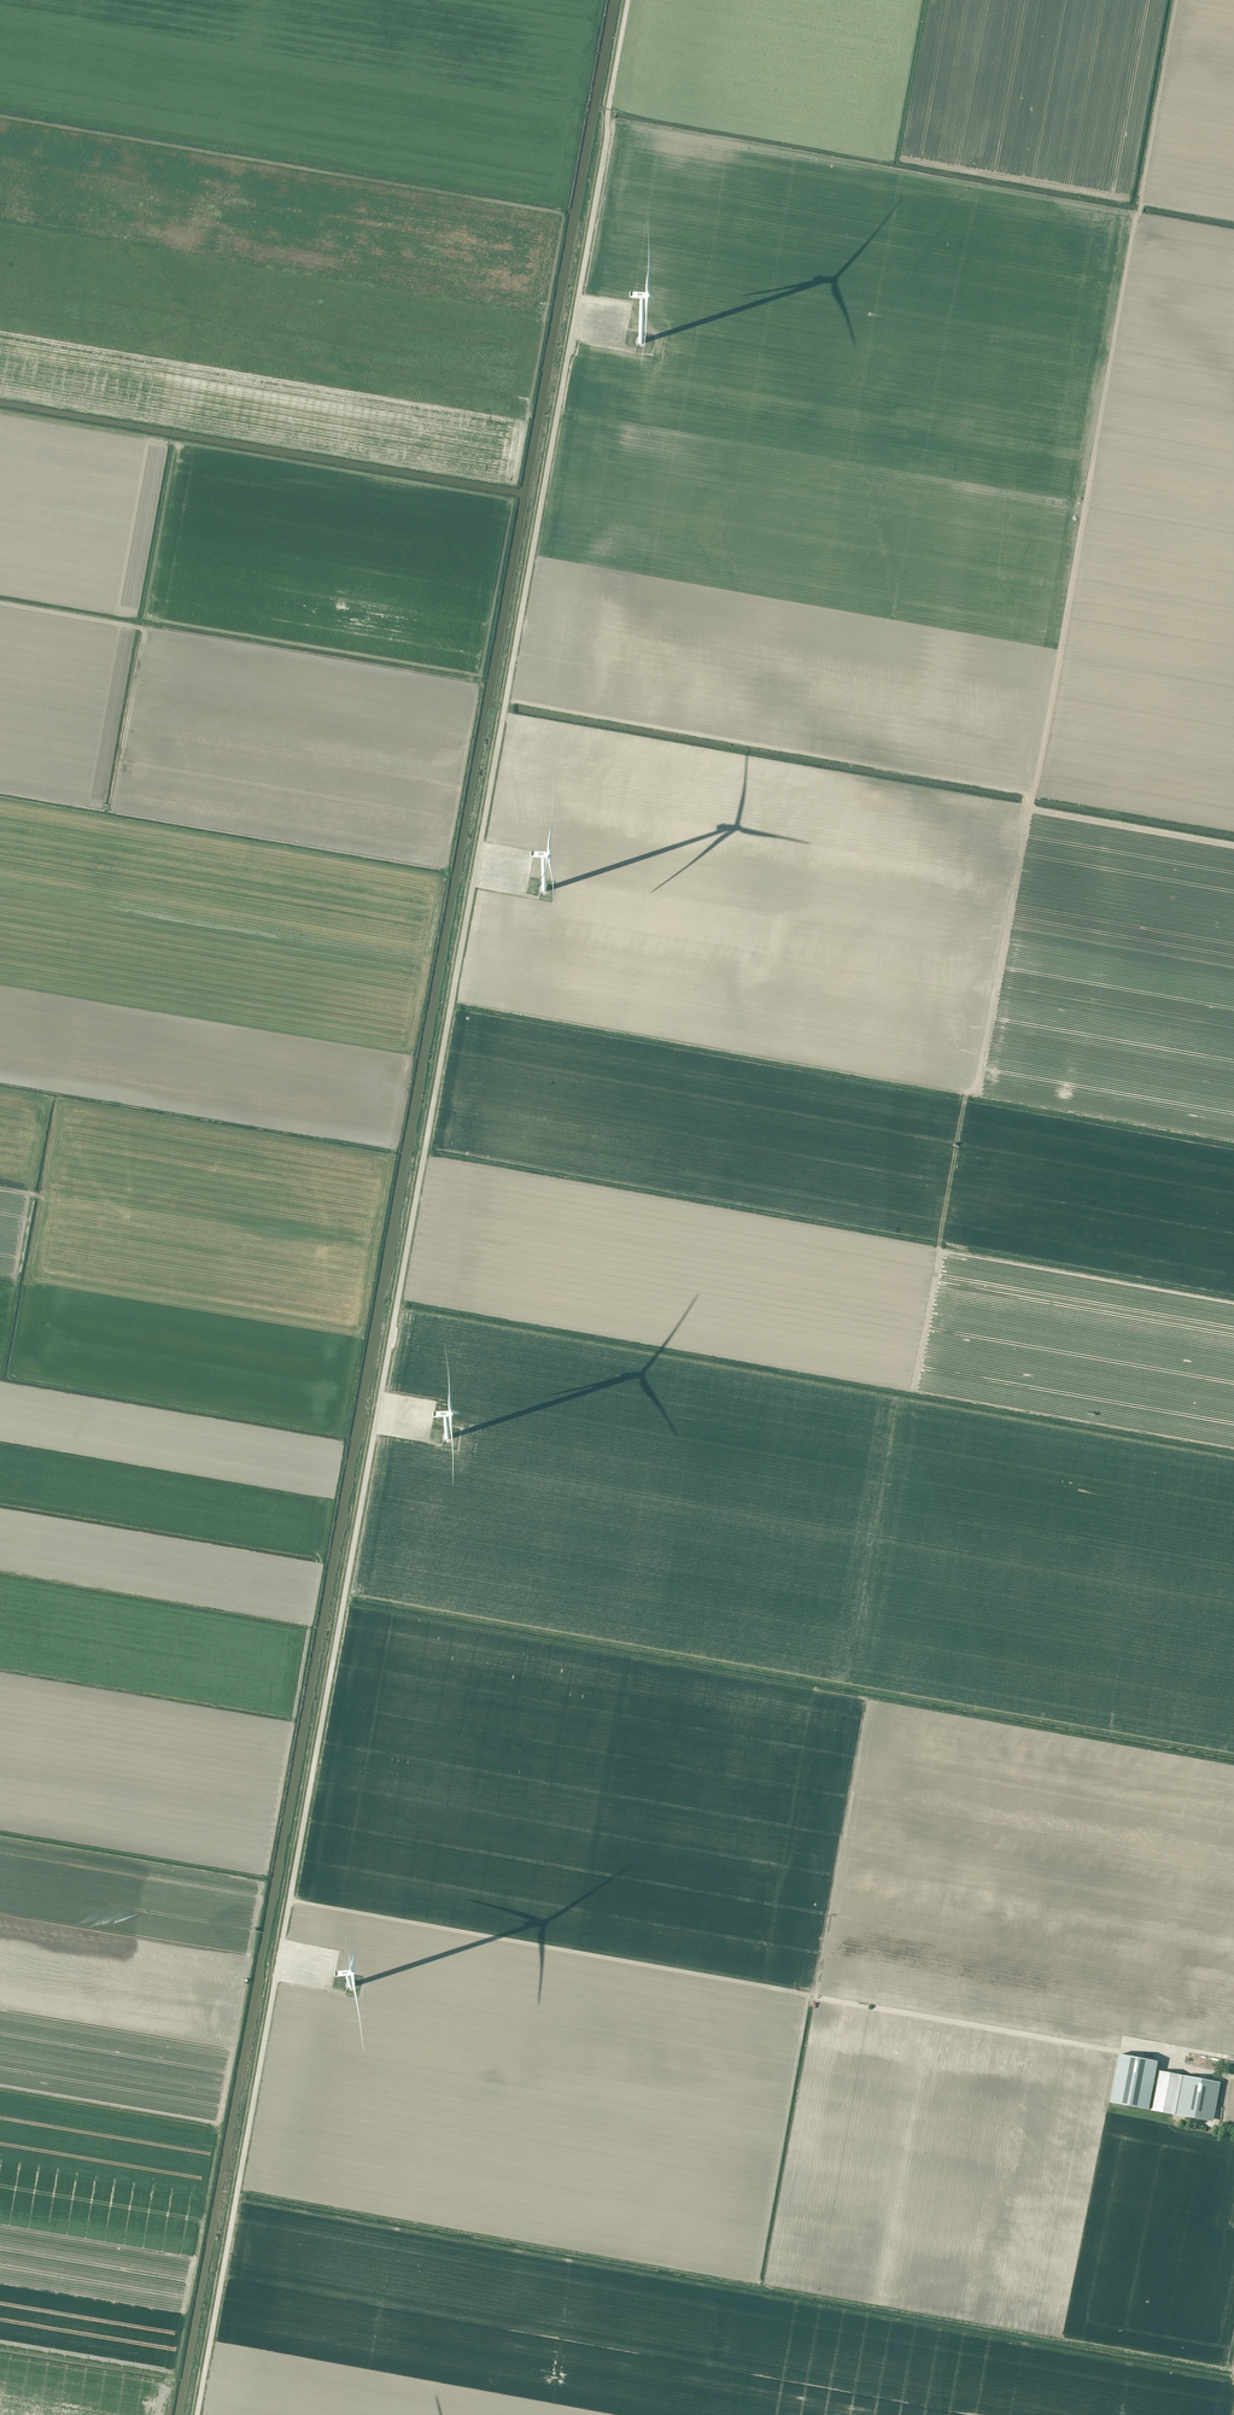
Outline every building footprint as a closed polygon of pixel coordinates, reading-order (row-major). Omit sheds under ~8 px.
[(1158,2062),(1120,2055),(1111,2103),(1149,2110),(1158,2062)] [(1152,2109),(1175,2114),(1182,2076),(1159,2071),(1152,2109)] [(1216,2082),(1190,2077),(1183,2115),(1209,2120),(1216,2082)]
